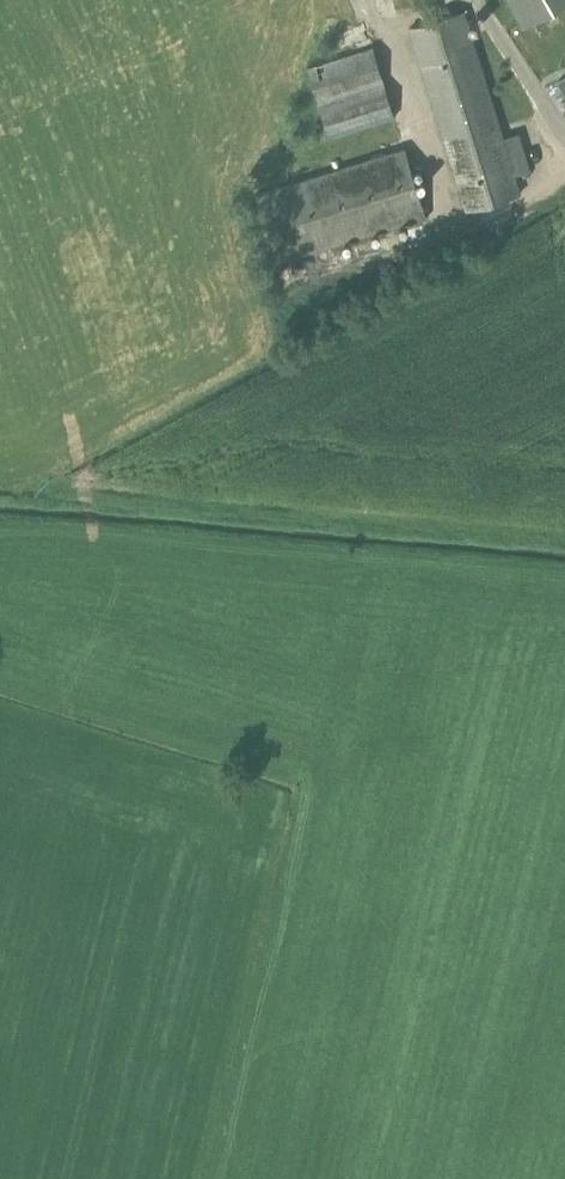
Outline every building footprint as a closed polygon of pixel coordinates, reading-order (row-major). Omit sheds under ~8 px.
[(524,24),(564,0),(511,0),(524,24)] [(466,211),(523,194),(466,9),(409,27),(466,211)] [(331,138),(397,118),(376,45),(309,65),(331,138)] [(275,261),(426,216),(405,148),(255,193),(275,261)]
